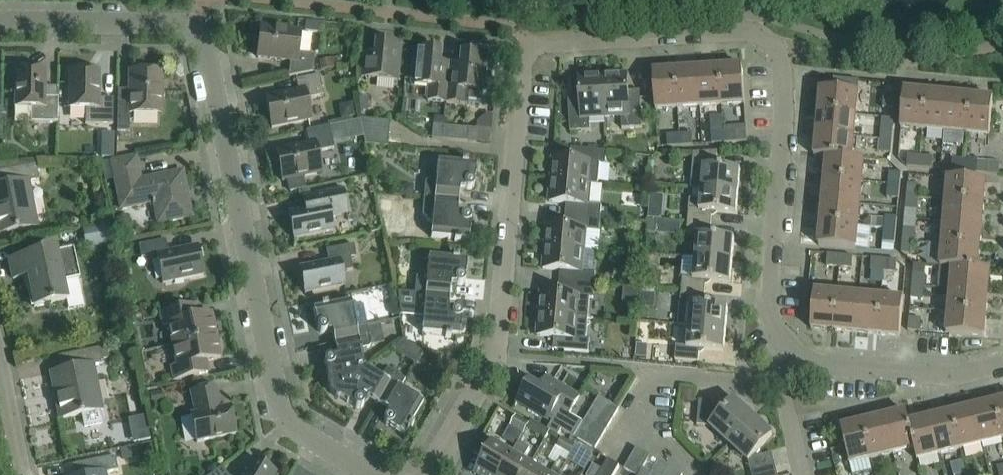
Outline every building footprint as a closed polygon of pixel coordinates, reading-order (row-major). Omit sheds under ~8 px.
[(319,23),(305,22),(304,29),(304,32),(313,32),(318,33),(319,23)] [(288,77),(313,72),(315,55),(298,53),(300,32),(261,27),(257,57),(290,61),(288,77)] [(397,80),(400,44),(375,41),(374,54),(363,53),(361,77),(397,80)] [(445,102),(449,64),(438,63),(439,50),(414,48),(411,84),(427,86),(426,101),(445,103),(445,102)] [(481,103),(486,55),(461,52),(459,65),(449,64),(445,102),(467,104),(467,102),(481,103)] [(330,59),(318,61),(320,70),(332,68),(330,59)] [(720,67),(722,105),(744,103),(742,66),(720,67)] [(700,106),(722,105),(720,67),(698,69),(700,106)] [(57,123),(57,97),(45,97),(46,70),(15,69),(14,107),(31,107),(31,123),(57,123)] [(678,108),(700,106),(698,69),(675,70),(678,108)] [(113,124),(113,98),(99,98),(100,71),(69,70),(68,108),(85,109),(85,124),(113,124)] [(656,109),(678,108),(675,70),(653,72),(654,92),(656,109)] [(161,114),(162,72),(130,71),(129,100),(117,99),(117,131),(129,132),(129,113),(161,114)] [(629,98),(628,73),(603,75),(605,117),(621,116),(622,128),(642,127),(641,97),(629,98)] [(271,127),(310,120),(306,99),(323,96),(319,75),(295,80),(298,92),(265,98),(271,127)] [(570,131),(590,130),(590,118),(605,117),(603,75),(579,76),(580,101),(568,101),(570,131)] [(856,115),(856,112),(858,92),(821,89),(819,111),(856,115)] [(923,129),(926,92),(904,90),(900,127),(923,129)] [(945,131),(948,94),(926,92),(923,129),(945,131)] [(967,133),(970,96),(948,94),(945,131),(967,133)] [(895,109),(896,96),(885,95),(884,108),(895,109)] [(989,135),(993,98),(970,96),(967,133),(989,135)] [(352,104),(340,106),(343,118),(354,115),(352,104)] [(854,137),(856,115),(819,111),(817,133),(854,137)] [(389,134),(390,121),(359,118),(362,131),(389,134)] [(442,139),(443,126),(432,125),(431,138),(442,139)] [(308,145),(276,151),(282,181),(287,180),(289,190),(304,187),(302,177),(321,173),(317,152),(334,149),(329,126),(306,131),(308,145)] [(467,142),(468,128),(443,126),(442,139),(467,142)] [(736,130),(724,131),(725,143),(737,142),(747,141),(746,130),(746,126),(736,126),(736,130)] [(892,140),(893,128),(882,127),(881,139),(892,140)] [(388,146),(389,134),(362,131),(364,144),(388,146)] [(712,144),(717,143),(725,143),(724,131),(711,132),(712,144)] [(852,159),(854,137),(817,133),(815,156),(826,157),(852,159)] [(680,146),(692,145),(692,134),(679,135),(680,146)] [(668,147),(680,146),(679,135),(667,136),(668,147)] [(891,153),(892,140),(881,139),(879,152),(891,153)] [(131,158),(131,147),(118,147),(118,148),(116,148),(116,157),(131,158)] [(605,164),(607,151),(597,150),(596,162),(596,163),(601,164),(605,164)] [(738,192),(740,170),(716,168),(718,152),(694,153),(692,167),(693,167),(691,188),(701,189),(738,192)] [(919,168),(920,157),(908,156),(908,167),(919,168)] [(135,157),(131,158),(111,162),(115,179),(121,208),(154,202),(158,223),(191,216),(182,172),(140,180),(135,157)] [(852,159),(826,157),(824,179),(861,182),(863,160),(852,159)] [(932,169),(933,158),(920,157),(919,168),(932,169)] [(553,158),(551,180),(590,183),(590,184),(599,185),(601,164),(596,163),(596,162),(553,158)] [(951,170),(964,171),(965,159),(952,158),(951,170)] [(965,159),(964,171),(999,174),(1000,162),(967,160),(965,159)] [(467,164),(467,161),(462,160),(461,163),(438,161),(436,176),(432,176),(425,182),(423,198),(458,201),(459,189),(463,189),(465,188),(466,189),(467,190),(468,190),(470,190),(471,189),(472,188),(473,188),(473,187),(474,186),(474,185),(474,183),(473,182),(473,181),(474,180),(476,164),(467,164)] [(111,161),(100,163),(104,181),(115,179),(111,162),(111,161)] [(29,182),(39,180),(36,164),(0,171),(0,234),(38,226),(29,182)] [(900,186),(901,173),(891,173),(890,185),(900,186)] [(983,202),(985,180),(948,177),(946,199),(983,202)] [(859,205),(861,182),(824,179),(822,201),(859,205)] [(590,184),(590,183),(551,180),(549,201),(588,205),(590,184)] [(918,197),(919,185),(908,184),(907,196),(918,197)] [(899,198),(900,186),(890,185),(889,197),(899,198)] [(736,214),(738,192),(701,189),(700,200),(689,199),(689,209),(687,222),(711,224),(712,212),(736,214)] [(294,239),(333,231),(331,217),(341,215),(339,203),(345,202),(342,190),(315,195),(317,207),(288,213),(294,239)] [(916,219),(917,210),(918,197),(907,196),(905,218),(916,219)] [(462,215),(461,214),(457,213),(458,201),(423,198),(422,214),(428,221),(432,222),(430,237),(454,239),(454,242),(460,242),(460,240),(469,240),(470,225),(469,223),(470,222),(470,221),(471,220),(471,219),(470,218),(470,217),(469,216),(469,215),(468,215),(467,214),(465,214),(463,215),(462,215)] [(981,224),(983,202),(946,199),(944,221),(981,224)] [(857,227),(859,205),(822,201),(820,223),(857,227)] [(601,218),(602,205),(592,204),(591,217),(601,218)] [(896,230),(897,217),(887,216),(886,229),(896,230)] [(599,231),(601,218),(591,217),(590,230),(599,231)] [(914,241),(915,229),(916,219),(905,218),(903,240),(914,241)] [(980,246),(981,224),(944,221),(942,243),(980,246)] [(732,260),(734,238),(710,236),(711,224),(687,222),(686,235),(697,236),(695,257),(732,260)] [(855,249),(857,227),(820,223),(818,245),(855,249)] [(109,225),(82,231),(86,247),(112,242),(109,225)] [(584,250),(586,229),(547,225),(545,247),(584,250)] [(895,242),(896,230),(886,229),(885,242),(895,242)] [(168,251),(165,239),(146,243),(138,245),(141,258),(157,255),(163,283),(203,275),(197,246),(168,251)] [(913,254),(914,241),(903,240),(902,253),(913,254)] [(978,269),(980,246),(942,243),(940,265),(978,269)] [(304,293),(324,290),(344,286),(341,272),(352,270),(350,258),(356,257),(353,245),(325,250),(328,262),(299,268),(304,293)] [(582,272),(584,250),(545,247),(543,268),(582,272)] [(79,278),(73,249),(56,253),(56,250),(9,260),(13,279),(28,276),(35,305),(33,306),(34,307),(53,303),(66,301),(62,282),(79,278)] [(839,266),(840,255),(827,253),(826,265),(839,266)] [(851,268),(852,256),(840,255),(839,266),(851,268)] [(458,259),(458,256),(453,256),(452,258),(429,256),(427,272),(423,271),(416,277),(414,293),(449,297),(450,284),(454,285),(456,283),(457,284),(458,285),(459,285),(460,285),(462,285),(463,284),(464,283),(464,282),(465,281),(465,280),(465,279),(464,278),(464,277),(465,276),(467,260),(458,259)] [(673,268),(689,269),(690,258),(674,257),(673,268)] [(730,283),(732,260),(695,257),(693,278),(683,277),(681,290),(705,293),(706,280),(730,283)] [(884,270),(885,259),(872,258),(871,269),(884,270)] [(896,271),(898,260),(885,259),(884,270),(896,271)] [(934,291),(937,267),(926,265),(923,290),(934,291)] [(988,292),(989,269),(978,269),(940,265),(940,266),(952,267),(950,289),(988,292)] [(661,287),(662,272),(644,270),(643,286),(661,287)] [(595,285),(596,272),(587,271),(585,284),(595,285)] [(923,285),(924,274),(914,273),(913,284),(923,285)] [(593,298),(595,285),(585,284),(584,296),(584,297),(591,298),(593,298)] [(921,300),(923,285),(913,284),(911,299),(921,300)] [(986,314),(988,292),(950,289),(948,311),(986,314)] [(726,329),(728,307),(704,305),(705,293),(681,290),(680,304),(681,304),(679,325),(689,326),(726,329)] [(833,330),(836,293),(814,291),(811,328),(833,330)] [(414,294),(399,292),(401,315),(423,317),(421,332),(445,335),(445,337),(451,338),(451,335),(460,336),(461,320),(460,319),(461,318),(461,316),(462,315),(461,313),(461,312),(460,311),(459,310),(458,310),(457,310),(456,310),(454,310),(453,311),(452,309),(448,309),(449,297),(414,293),(414,294)] [(589,318),(591,298),(584,297),(584,296),(541,292),(539,314),(578,317),(589,318)] [(855,332),(859,295),(836,293),(833,330),(855,332)] [(878,334),(881,297),(859,295),(855,332),(878,334)] [(900,336),(900,332),(903,299),(881,297),(878,334),(900,336)] [(352,306),(351,301),(334,304),(327,306),(326,303),(321,304),(321,307),(313,309),(316,324),(318,325),(317,326),(317,327),(317,328),(317,329),(317,330),(318,331),(318,332),(319,332),(321,333),(322,333),(323,333),(325,333),(326,332),(326,331),(328,332),(332,331),(334,343),(369,336),(363,307),(360,304),(352,306)] [(189,319),(187,307),(167,311),(160,313),(162,325),(168,324),(172,345),(215,336),(211,314),(189,319)] [(984,337),(986,314),(948,311),(946,334),(984,337)] [(576,338),(580,338),(587,338),(589,318),(578,317),(539,314),(537,335),(576,339),(576,338)] [(909,317),(908,330),(920,331),(921,318),(909,317)] [(724,351),(726,329),(689,326),(687,347),(676,346),(675,360),(699,362),(700,349),(724,351)] [(173,379),(181,378),(200,374),(198,362),(220,358),(215,336),(172,345),(177,366),(171,367),(173,379)] [(364,368),(360,349),(369,347),(371,345),(369,336),(334,343),(337,356),(333,356),(332,358),(331,357),(330,357),(328,357),(327,358),(325,358),(325,359),(324,360),(324,361),(324,362),(324,363),(324,364),(325,366),(326,366),(325,368),(328,382),(327,383),(327,385),(327,386),(328,387),(329,389),(330,392),(364,368)] [(588,352),(590,339),(587,338),(580,338),(579,351),(588,352)] [(61,371),(49,373),(53,389),(58,417),(59,419),(80,414),(83,428),(103,424),(100,410),(103,410),(94,365),(104,363),(100,347),(58,356),(61,371)] [(381,378),(364,368),(330,392),(332,394),(333,395),(335,397),(337,398),(338,399),(339,398),(352,405),(353,404),(354,405),(355,407),(356,408),(357,408),(359,408),(360,408),(361,408),(362,407),(363,406),(363,405),(363,404),(364,403),(363,402),(365,401),(367,398),(378,404),(396,374),(388,369),(385,370),(381,378)] [(410,429),(413,424),(411,423),(423,402),(406,392),(400,388),(405,379),(396,374),(378,404),(389,410),(387,414),(387,416),(386,416),(385,417),(384,418),(383,419),(383,420),(383,421),(384,422),(384,423),(384,424),(386,425),(387,425),(389,426),(390,426),(390,427),(404,436),(408,428),(410,429)] [(558,436),(561,431),(562,430),(575,437),(581,427),(583,424),(568,415),(580,396),(546,376),(540,386),(530,380),(517,402),(548,420),(549,419),(552,421),(550,425),(548,430),(550,431),(558,436)] [(217,409),(215,402),(218,401),(215,387),(190,392),(195,414),(191,415),(196,442),(216,438),(235,434),(230,407),(217,409)] [(607,429),(620,408),(599,396),(587,417),(607,429)] [(729,443),(753,417),(734,400),(716,419),(711,415),(712,401),(699,400),(697,424),(710,426),(729,443)] [(995,402),(1002,435),(1002,400),(995,402)] [(1002,438),(1002,435),(995,402),(973,407),(982,443),(1002,438)] [(961,449),(982,443),(973,407),(952,412),(961,449)] [(918,459),(909,423),(906,411),(884,417),(893,453),(913,448),(916,459),(918,459)] [(939,454),(961,449),(952,412),(930,418),(939,454)] [(523,433),(527,428),(529,423),(516,415),(510,426),(517,430),(523,433)] [(601,439),(607,429),(587,417),(583,424),(581,427),(601,439)] [(757,457),(754,455),(772,435),(753,417),(729,443),(748,461),(751,471),(775,466),(772,453),(757,457)] [(871,458),(893,453),(884,417),(863,422),(871,458)] [(918,459),(939,454),(930,418),(909,423),(918,459)] [(545,439),(550,431),(548,430),(532,420),(529,423),(527,428),(545,439)] [(850,464),(869,459),(871,458),(863,422),(841,427),(850,464)] [(595,449),(601,439),(581,427),(575,437),(595,449)] [(512,454),(482,436),(473,452),(483,458),(474,474),(477,474),(499,474),(512,454)] [(563,452),(569,442),(562,438),(556,448),(563,452)] [(531,448),(519,442),(513,454),(512,454),(499,474),(524,474),(530,465),(524,461),(531,448)] [(569,456),(575,445),(569,442),(563,452),(569,456)] [(123,461),(140,457),(137,446),(121,449),(123,461)] [(650,456),(637,448),(624,469),(635,474),(639,474),(650,456)] [(105,473),(118,470),(115,456),(72,465),(74,474),(106,474),(105,473)] [(669,467),(650,456),(639,474),(664,474),(669,467)] [(619,466),(608,459),(599,474),(614,474),(619,466)] [(276,474),(251,460),(243,474),(275,474),(276,474)] [(530,465),(524,474),(548,474),(530,465)] [(775,466),(751,471),(752,474),(777,474),(775,466)] [(221,467),(210,474),(228,474),(221,467)]
